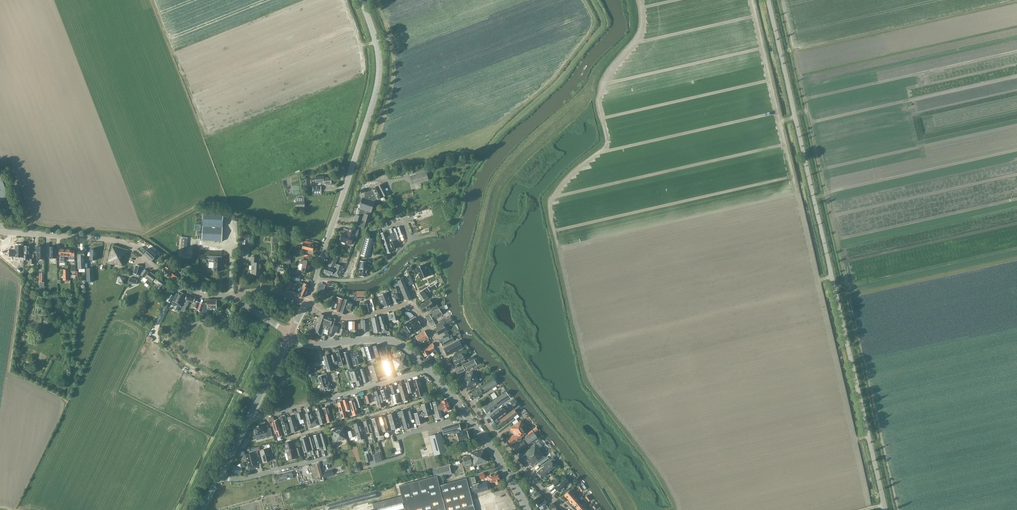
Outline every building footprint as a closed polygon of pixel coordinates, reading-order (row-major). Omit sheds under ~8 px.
[(412,183),(428,179),(426,173),(411,177),(412,183)] [(323,176),(315,176),(316,183),(321,182),(321,183),(323,183),(323,184),(331,184),(331,183),(332,182),(332,181),(331,180),(331,177),(323,177),(323,176)] [(378,200),(387,196),(382,184),(372,189),(373,190),(366,193),(365,199),(363,198),(360,208),(361,209),(359,216),(356,215),(354,222),(358,223),(357,225),(364,227),(366,222),(369,223),(371,216),(369,215),(370,212),(371,212),(374,202),(373,201),(374,200),(377,199),(378,200)] [(312,194),(321,194),(320,186),(312,186),(312,194)] [(304,207),(304,201),(304,198),(296,198),(296,201),(296,207),(304,207)] [(435,220),(442,217),(438,206),(430,209),(435,220)] [(426,215),(424,210),(413,214),(415,219),(426,215)] [(222,227),(222,223),(223,213),(203,212),(203,226),(202,226),(202,240),(221,241),(222,227)] [(389,230),(391,236),(388,237),(392,249),(397,247),(396,243),(405,240),(401,226),(393,229),(392,228),(392,227),(389,228),(389,229),(390,230),(389,230)] [(355,235),(356,231),(349,228),(347,234),(342,233),(339,241),(351,245),(354,235),(355,235)] [(387,253),(391,252),(385,232),(381,233),(387,253)] [(312,251),(314,246),(312,246),(313,243),(304,241),(305,238),(299,237),(298,240),(304,241),(302,248),(312,251)] [(368,258),(373,239),(365,237),(360,256),(368,258)] [(16,249),(11,249),(11,256),(16,256),(16,257),(23,257),(23,246),(16,246),(16,249)] [(122,266),(127,251),(112,247),(108,262),(122,266)] [(151,261),(157,255),(150,248),(144,254),(151,261)] [(65,253),(65,259),(74,260),(74,252),(73,252),(73,250),(71,250),(71,249),(65,249),(65,253)] [(324,270),(324,271),(324,272),(324,273),(331,275),(332,273),(333,274),(333,275),(339,277),(341,272),(343,273),(344,268),(342,267),(342,266),(335,264),(337,257),(332,255),(328,267),(326,266),(325,270),(324,270)] [(258,257),(251,257),(251,264),(251,275),(260,276),(260,271),(262,271),(262,263),(257,263),(258,257)] [(165,263),(162,266),(165,268),(164,269),(170,273),(172,274),(171,276),(178,281),(182,277),(184,274),(179,271),(177,273),(174,271),(172,270),(173,269),(175,267),(166,260),(165,263)] [(308,273),(310,262),(303,260),(303,264),(300,263),(299,270),(302,270),(301,271),(308,273)] [(140,275),(142,267),(136,265),(134,273),(140,275)] [(423,265),(416,268),(420,279),(430,275),(428,270),(426,271),(423,265)] [(93,268),(86,269),(86,281),(94,281),(93,268)] [(142,273),(141,275),(144,277),(148,279),(145,283),(150,286),(151,286),(154,282),(153,281),(156,276),(150,271),(149,272),(145,269),(142,273)] [(164,289),(167,284),(157,276),(154,282),(158,285),(156,287),(161,291),(163,288),(164,289)] [(397,280),(393,281),(395,286),(399,285),(405,301),(406,302),(412,299),(404,279),(401,280),(397,282),(397,280)] [(305,297),(309,289),(307,288),(308,285),(304,283),(299,294),(305,297)] [(400,299),(397,291),(396,288),(393,290),(394,293),(390,294),(391,296),(394,303),(399,302),(398,300),(400,299)] [(422,301),(428,297),(425,294),(428,292),(426,288),(417,294),(422,301)] [(187,295),(180,291),(178,295),(176,294),(173,301),(181,305),(187,295)] [(366,298),(366,292),(356,293),(356,301),(361,301),(362,298),(366,298)] [(382,308),(392,304),(388,292),(378,296),(382,308)] [(193,303),(195,296),(187,293),(184,304),(183,306),(182,306),(180,311),(183,312),(185,307),(186,307),(188,305),(189,301),(193,303)] [(170,302),(174,296),(170,294),(166,300),(170,302)] [(339,312),(343,299),(334,296),(332,301),(331,301),(329,308),(330,309),(331,309),(334,310),(334,308),(335,309),(334,311),(339,312)] [(355,303),(344,299),(340,312),(345,314),(347,310),(352,312),(355,303)] [(377,309),(375,303),(374,299),(369,300),(370,302),(367,303),(366,301),(364,301),(364,304),(366,312),(377,309)] [(432,303),(430,299),(420,305),(424,313),(432,308),(433,310),(438,307),(435,302),(432,303)] [(216,308),(216,300),(207,301),(207,304),(204,303),(203,304),(200,303),(197,310),(201,312),(200,314),(205,314),(207,309),(209,309),(210,308),(216,308)] [(429,322),(442,314),(440,312),(445,310),(444,306),(425,317),(429,322)] [(391,314),(388,314),(389,320),(392,319),(392,321),(398,319),(399,318),(398,316),(396,312),(390,313),(391,314)] [(314,325),(313,328),(316,328),(314,333),(320,335),(321,331),(324,332),(323,333),(327,334),(329,329),(330,327),(333,318),(321,314),(319,318),(318,323),(316,322),(315,325),(314,325)] [(382,333),(388,331),(386,324),(385,324),(383,316),(378,317),(382,333)] [(374,333),(380,331),(377,317),(371,318),(374,333)] [(410,335),(418,330),(422,327),(416,317),(403,325),(410,335)] [(337,332),(338,326),(335,326),(337,319),(333,318),(329,333),(333,334),(334,331),(337,332)] [(369,330),(369,326),(369,320),(361,320),(361,323),(359,323),(357,323),(357,322),(352,322),(352,329),(357,329),(357,331),(361,331),(361,332),(369,330)] [(437,327),(435,329),(438,335),(447,330),(444,325),(443,324),(445,323),(444,320),(435,325),(437,327)] [(403,340),(405,337),(402,335),(403,333),(400,331),(397,336),(403,340)] [(419,343),(428,338),(424,331),(415,336),(419,343)] [(444,346),(454,340),(452,337),(456,335),(455,333),(441,341),(442,342),(441,343),(442,343),(443,344),(444,346)] [(447,356),(463,348),(459,341),(444,349),(447,356)] [(434,351),(435,350),(435,349),(434,348),(432,343),(421,350),(424,356),(429,354),(428,352),(430,350),(430,351),(431,352),(432,352),(434,351)] [(373,347),(374,349),(376,357),(382,356),(379,345),(373,347)] [(371,346),(364,348),(368,360),(374,358),(371,346)] [(455,365),(465,360),(462,354),(464,352),(462,349),(454,354),(456,356),(452,358),(455,365)] [(340,366),(346,364),(342,350),(336,352),(340,366)] [(348,369),(352,368),(347,351),(343,353),(348,369)] [(354,366),(359,364),(357,357),(362,356),(360,351),(350,353),(354,366)] [(327,372),(334,370),(329,355),(323,356),(324,361),(315,363),(315,366),(323,364),(324,365),(325,364),(327,372)] [(396,371),(408,367),(405,356),(392,359),(396,371)] [(387,376),(394,374),(390,360),(383,362),(387,376)] [(467,370),(477,365),(474,360),(472,360),(470,362),(455,370),(458,374),(465,370),(464,369),(466,369),(467,370)] [(373,365),(377,379),(382,377),(383,377),(383,376),(383,373),(382,373),(381,373),(378,364),(373,365)] [(372,380),(377,379),(373,365),(368,367),(371,376),(368,377),(369,381),(372,380)] [(364,383),(368,382),(364,368),(360,369),(364,383)] [(349,371),(346,372),(347,375),(350,374),(353,382),(356,381),(357,386),(363,384),(358,370),(353,371),(350,372),(349,371)] [(463,385),(476,377),(473,371),(459,379),(463,385)] [(329,383),(327,374),(324,375),(318,377),(322,392),(332,389),(330,383),(329,383)] [(476,377),(463,385),(466,391),(479,383),(476,377)] [(417,397),(423,395),(419,379),(413,381),(417,397)] [(475,398),(497,385),(494,379),(472,392),(475,398)] [(408,393),(414,391),(411,381),(405,383),(408,393)] [(402,401),(409,400),(405,384),(398,386),(402,401)] [(383,400),(389,398),(387,389),(380,391),(383,400)] [(384,407),(379,390),(374,392),(375,397),(374,397),(374,398),(374,401),(376,401),(377,401),(379,408),(384,407)] [(487,413),(509,397),(506,392),(483,408),(487,413)] [(392,394),(390,394),(393,404),(395,403),(401,402),(398,393),(397,394),(392,395),(392,394)] [(353,415),(358,414),(353,397),(350,398),(350,401),(349,401),(353,415)] [(342,401),(341,399),(337,400),(338,403),(337,403),(340,413),(338,414),(339,419),(347,417),(342,401)] [(442,401),(439,402),(439,401),(429,404),(431,410),(434,409),(436,418),(443,417),(442,413),(450,410),(449,406),(450,405),(449,403),(447,402),(446,399),(441,401),(442,401)] [(421,405),(423,411),(414,414),(417,425),(423,423),(422,417),(424,416),(424,417),(431,415),(428,403),(421,405)] [(319,411),(318,406),(315,407),(320,424),(325,423),(321,411),(319,411)] [(327,422),(332,421),(329,411),(331,410),(330,406),(323,408),(327,422)] [(502,407),(490,416),(495,422),(507,413),(502,407)] [(500,428),(517,414),(514,409),(496,423),(500,428)] [(406,412),(405,410),(400,411),(405,429),(410,428),(412,427),(410,420),(414,419),(412,410),(406,412)] [(392,429),(399,427),(397,418),(401,417),(399,411),(387,415),(392,429)] [(303,419),(301,412),(297,413),(297,414),(295,414),(296,419),(298,419),(298,420),(303,419)] [(312,421),(310,413),(307,413),(305,414),(309,428),(319,425),(317,419),(312,421)] [(292,432),(298,431),(294,415),(287,417),(292,432)] [(387,425),(384,416),(378,417),(383,432),(388,430),(389,431),(392,431),(391,429),(390,424),(387,425)] [(279,418),(278,418),(279,421),(280,425),(282,424),(285,434),(289,433),(286,422),(284,422),(282,417),(279,418)] [(376,437),(383,435),(378,417),(371,419),(376,437)] [(367,433),(372,432),(369,420),(363,422),(367,433)] [(282,435),(278,421),(272,422),(275,433),(276,433),(277,437),(282,435)] [(521,439),(520,438),(526,434),(521,426),(523,425),(520,421),(509,428),(514,434),(507,439),(511,445),(519,439),(520,440),(521,439)] [(364,439),(360,423),(354,424),(355,430),(348,432),(349,438),(356,436),(355,434),(356,434),(358,441),(364,439)] [(459,433),(459,431),(461,430),(459,424),(442,429),(443,435),(453,432),(454,434),(457,434),(459,442),(469,439),(466,431),(459,433)] [(257,426),(253,427),(255,435),(266,432),(267,437),(272,436),(270,428),(265,429),(264,425),(260,426),(260,425),(259,426),(258,426),(257,426)] [(335,442),(347,439),(343,427),(332,430),(335,442)] [(534,432),(530,435),(514,447),(515,449),(514,450),(516,452),(517,452),(518,453),(527,446),(524,443),(526,442),(528,445),(538,438),(534,432)] [(324,450),(328,449),(324,433),(319,434),(324,450)] [(434,455),(445,452),(440,433),(429,436),(434,455)] [(318,451),(322,449),(321,447),(318,434),(314,436),(317,448),(318,451)] [(312,455),(316,454),(315,449),(316,448),(312,436),(307,437),(311,450),(312,455)] [(304,452),(309,451),(310,451),(306,438),(300,439),(304,452)] [(288,460),(292,459),(296,458),(295,456),(298,455),(298,456),(302,455),(300,447),(293,449),(292,442),(284,444),(288,460)] [(531,466),(545,456),(535,444),(521,454),(528,463),(531,466)] [(263,462),(271,460),(269,453),(273,452),(271,447),(267,448),(268,450),(260,452),(263,462)] [(472,459),(486,455),(484,449),(470,453),(471,457),(472,459)] [(255,467),(255,464),(256,464),(255,457),(258,456),(257,451),(253,452),(253,454),(246,456),(249,466),(250,469),(251,469),(254,469),(255,467)] [(472,459),(472,460),(474,465),(487,462),(486,455),(472,459)] [(472,459),(471,457),(470,457),(470,456),(464,458),(465,461),(462,462),(463,466),(466,465),(472,463),(471,461),(472,460),(472,459)] [(547,456),(539,462),(542,465),(549,460),(547,456)] [(541,478),(549,472),(548,471),(554,466),(551,462),(555,460),(553,458),(543,465),(544,467),(538,471),(539,472),(537,473),(541,478)] [(356,463),(353,464),(355,472),(361,471),(361,470),(359,462),(356,463)] [(319,464),(310,466),(313,479),(323,476),(319,464)] [(470,492),(475,491),(473,484),(473,483),(476,482),(474,477),(472,478),(471,477),(444,484),(442,477),(451,474),(449,466),(436,470),(436,471),(433,472),(434,476),(399,486),(401,496),(372,503),(374,509),(474,509),(470,492)] [(497,476),(496,473),(487,476),(489,484),(495,482),(496,485),(500,483),(498,476),(497,476)] [(569,482),(566,479),(556,487),(557,489),(557,490),(559,492),(560,492),(566,487),(568,489),(572,485),(569,482)] [(475,491),(476,492),(488,489),(486,482),(479,484),(479,483),(473,484),(475,491)] [(572,488),(564,495),(568,499),(575,493),(576,492),(572,488)] [(575,493),(568,499),(572,504),(579,498),(575,493)] [(539,507),(547,501),(545,498),(543,499),(541,495),(534,500),(539,507)] [(576,508),(582,504),(580,502),(581,500),(579,498),(578,499),(572,504),(576,508)]
